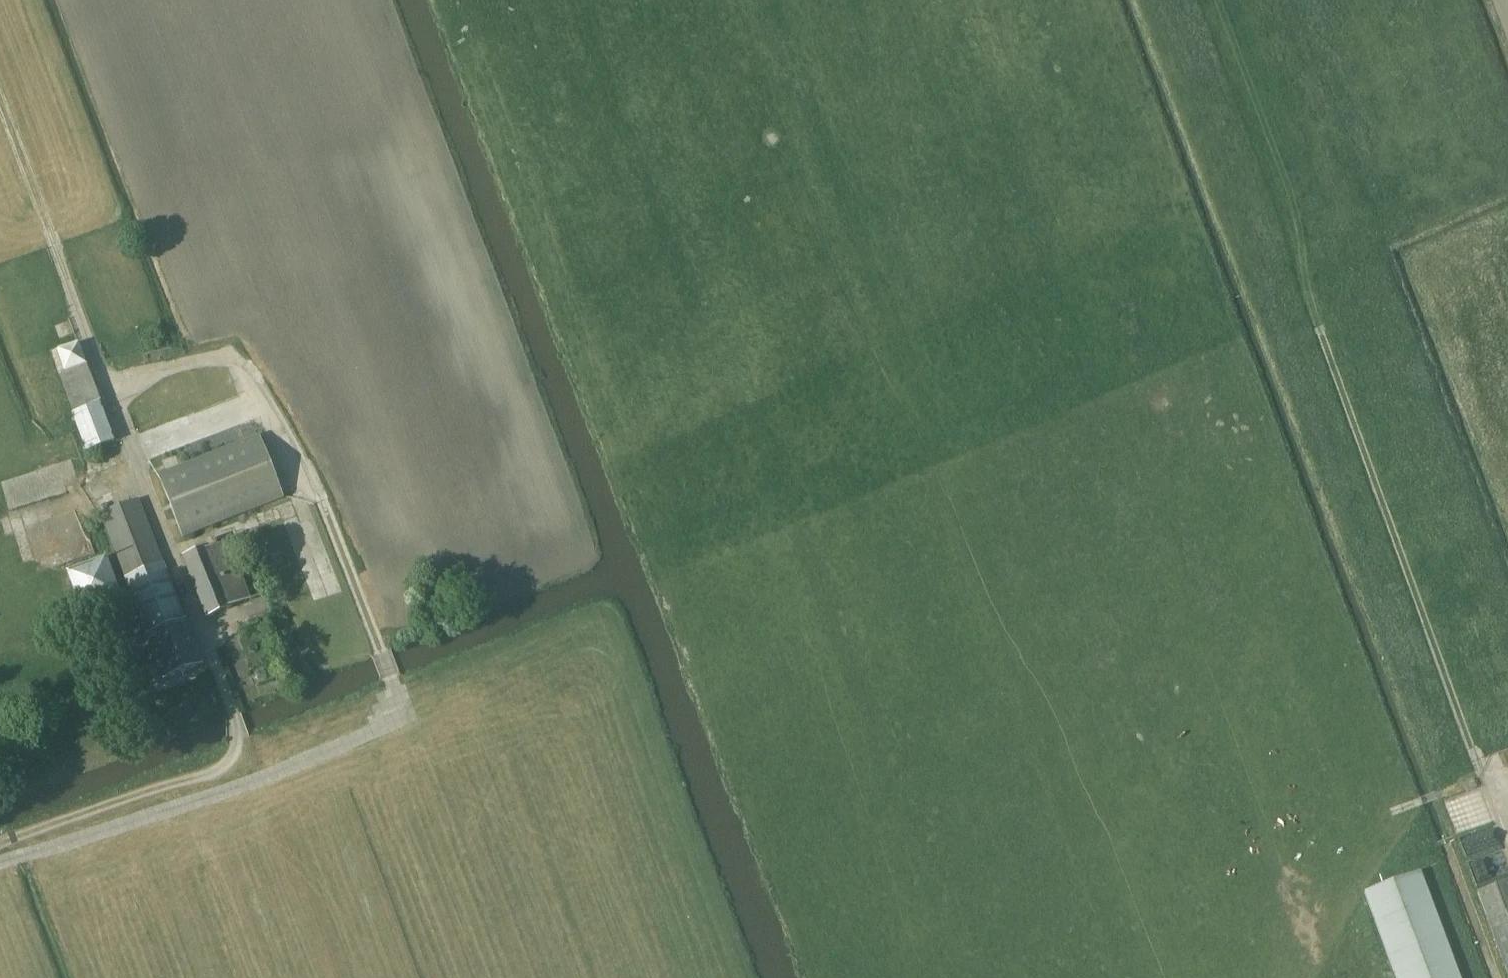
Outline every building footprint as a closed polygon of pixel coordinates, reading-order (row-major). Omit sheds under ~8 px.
[(53,353),(59,373),(87,364),(80,344),(53,353)] [(86,453),(114,442),(101,404),(72,414),(86,453)] [(183,538),(285,498),(259,434),(158,475),(183,538)] [(203,665),(140,498),(99,513),(145,635),(128,641),(135,659),(151,653),(162,680),(203,665)] [(246,587),(229,540),(183,556),(207,618),(233,608),(232,605),(267,592),(262,581),(246,587)] [(83,612),(122,596),(107,556),(67,572),(83,612)] [(1397,977),(1461,977),(1421,871),(1365,892),(1397,977)] [(1477,893),(1507,976),(1507,881),(1477,893)]
